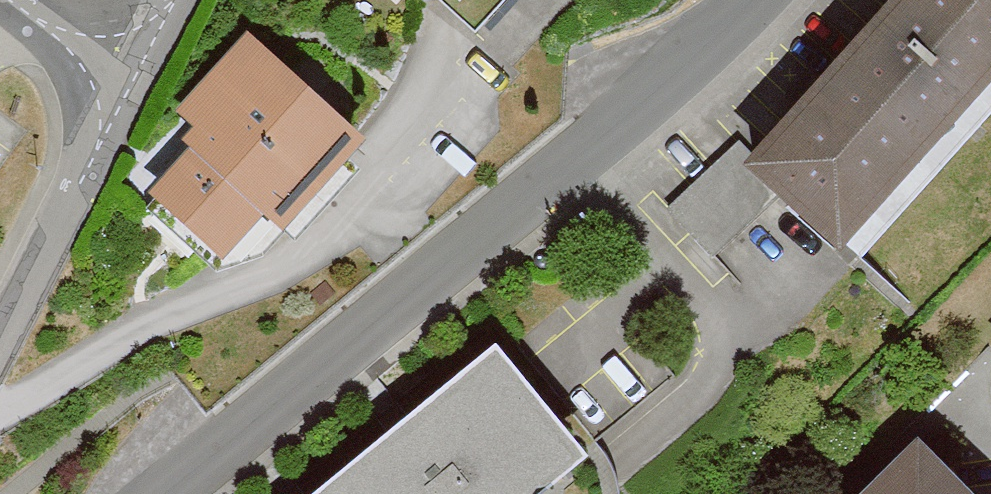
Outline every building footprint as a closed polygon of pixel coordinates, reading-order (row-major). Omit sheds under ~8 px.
[(990,78),(990,0),(885,0),(740,161),(838,248),(990,78)] [(352,139),(249,46),(188,114),(214,137),(163,193),(221,246),(251,213),(269,230),(352,139)] [(671,207),(720,254),(765,206),(716,160),(671,207)] [(318,493),(601,493),(489,356),(318,493)] [(914,446),(866,493),(962,493),(914,446)]
